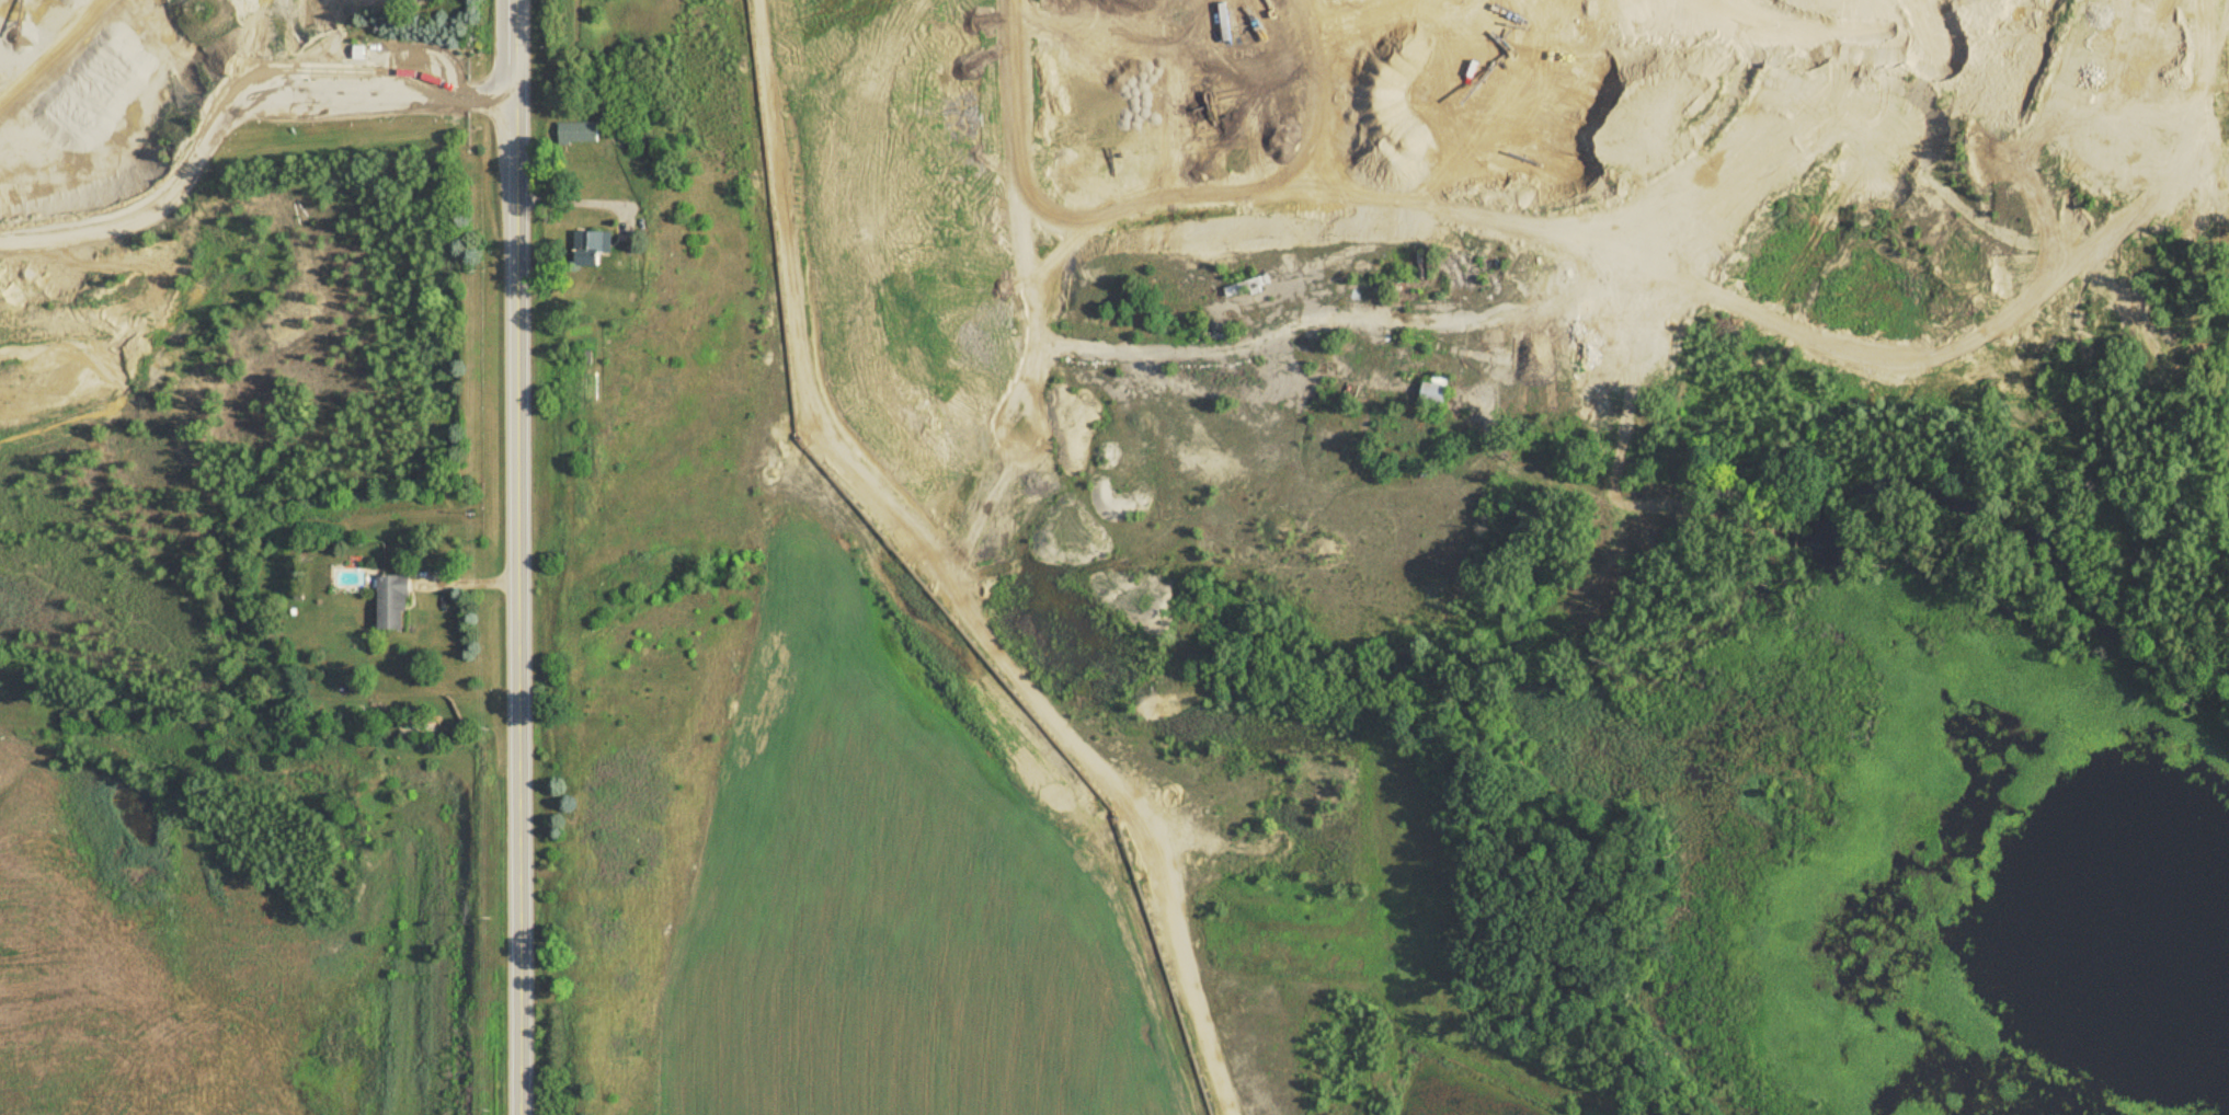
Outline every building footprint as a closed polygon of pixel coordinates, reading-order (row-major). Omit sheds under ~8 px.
[(599,127),(559,127),(559,148),(599,148),(599,127)] [(2194,203),(2199,197),(2181,183),(2176,189),(2194,203)] [(612,236),(576,236),(576,271),(600,271),(600,258),(612,258),(612,236)] [(1445,410),(1448,384),(1425,381),(1421,407),(1445,410)] [(379,634),(408,634),(408,579),(379,579),(379,634)]
